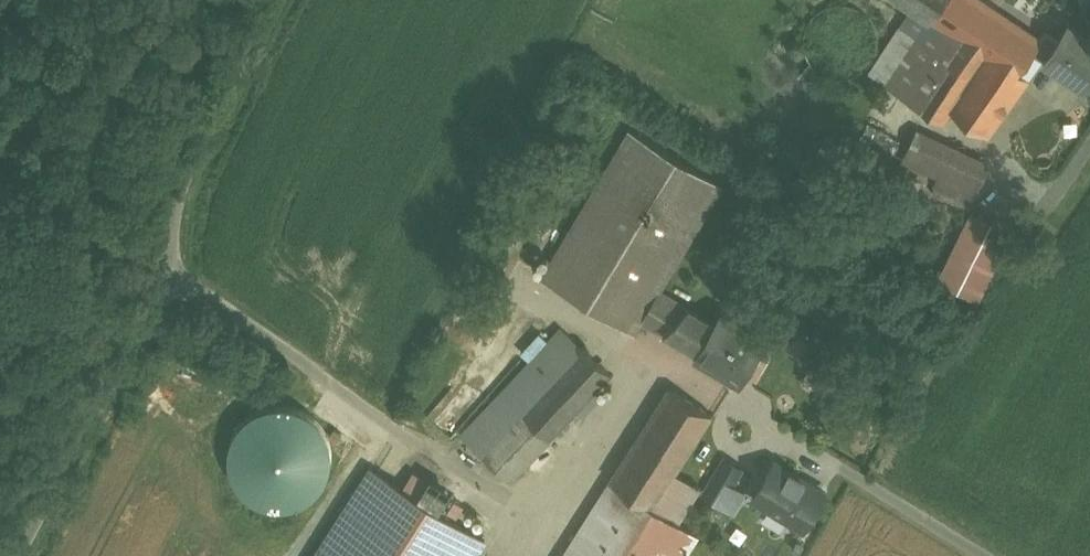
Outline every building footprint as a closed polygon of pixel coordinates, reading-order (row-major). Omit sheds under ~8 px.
[(979,0),(905,0),(915,7),(955,33),(940,54),(946,58),(916,104),(944,122),(954,107),(989,131),(1025,80),(1017,74),(1034,50),(1039,40),(979,0)] [(955,33),(915,7),(871,74),(916,104),(946,58),(940,54),(955,33)] [(1060,36),(1047,28),(1039,40),(1034,50),(1046,58),(1045,59),(1088,87),(1089,85),(1089,37),(1069,22),(1060,36)] [(723,185),(631,130),(543,277),(636,332),(643,319),(666,332),(697,353),(705,340),(675,323),(689,307),(660,290),(723,185)] [(932,139),(917,132),(903,159),(919,166),(932,139)] [(976,159),(932,139),(919,166),(963,187),(976,159)] [(976,159),(963,187),(977,194),(990,166),(976,159)] [(1013,228),(974,209),(939,280),(979,299),(1013,228)] [(767,339),(721,312),(715,323),(689,307),(675,323),(705,340),(697,353),(743,380),(767,339)] [(563,329),(503,394),(551,438),(611,373),(585,349),(563,329)] [(861,369),(830,350),(833,344),(827,340),(824,346),(822,345),(811,363),(851,387),(861,369)] [(713,413),(672,387),(612,480),(653,506),(713,413)] [(551,438),(503,394),(463,436),(511,480),(551,438)] [(252,514),(334,471),(299,403),(275,416),(269,403),(230,423),(243,448),(223,458),(252,514)] [(809,481),(776,461),(753,497),(804,528),(825,492),(809,482),(809,481)] [(612,480),(564,555),(684,555),(698,534),(653,506),(612,480)] [(483,528),(382,488),(384,555),(472,555),(483,528)]
